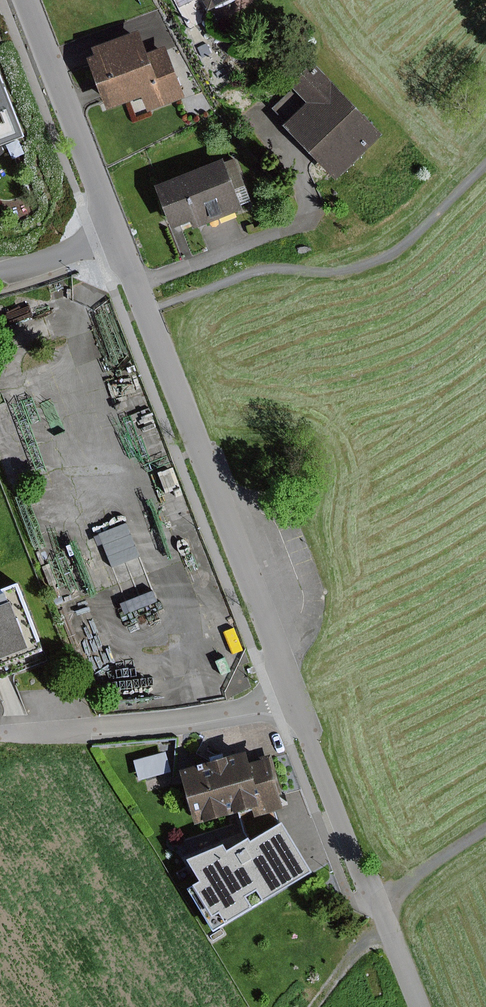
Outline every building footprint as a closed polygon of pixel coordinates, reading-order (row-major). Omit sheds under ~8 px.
[(201,11),(223,0),(195,0),(201,11)] [(143,52),(135,30),(87,48),(90,55),(81,58),(101,110),(137,96),(143,113),(183,98),(163,45),(143,52)] [(211,53),(206,43),(196,47),(202,58),(211,53)] [(0,62),(0,149),(33,136),(3,60),(0,62)] [(378,135),(310,63),(286,85),(303,102),(279,125),(331,180),(378,135)] [(280,83),(271,74),(259,86),(268,94),(280,83)] [(220,164),(218,159),(150,186),(166,229),(186,222),(189,230),(239,210),(238,206),(249,201),(233,158),(220,164)] [(162,583),(129,595),(134,610),(167,597),(162,583)] [(0,593),(0,676),(52,655),(24,584),(0,593)] [(243,762),(239,750),(173,769),(189,824),(247,808),(250,817),(278,809),(274,796),(281,794),(269,754),(243,762)] [(169,772),(163,751),(131,761),(137,781),(169,772)] [(232,841),(198,860),(210,881),(196,888),(220,931),(322,873),(293,821),(260,840),(258,836),(237,849),(232,841)]
